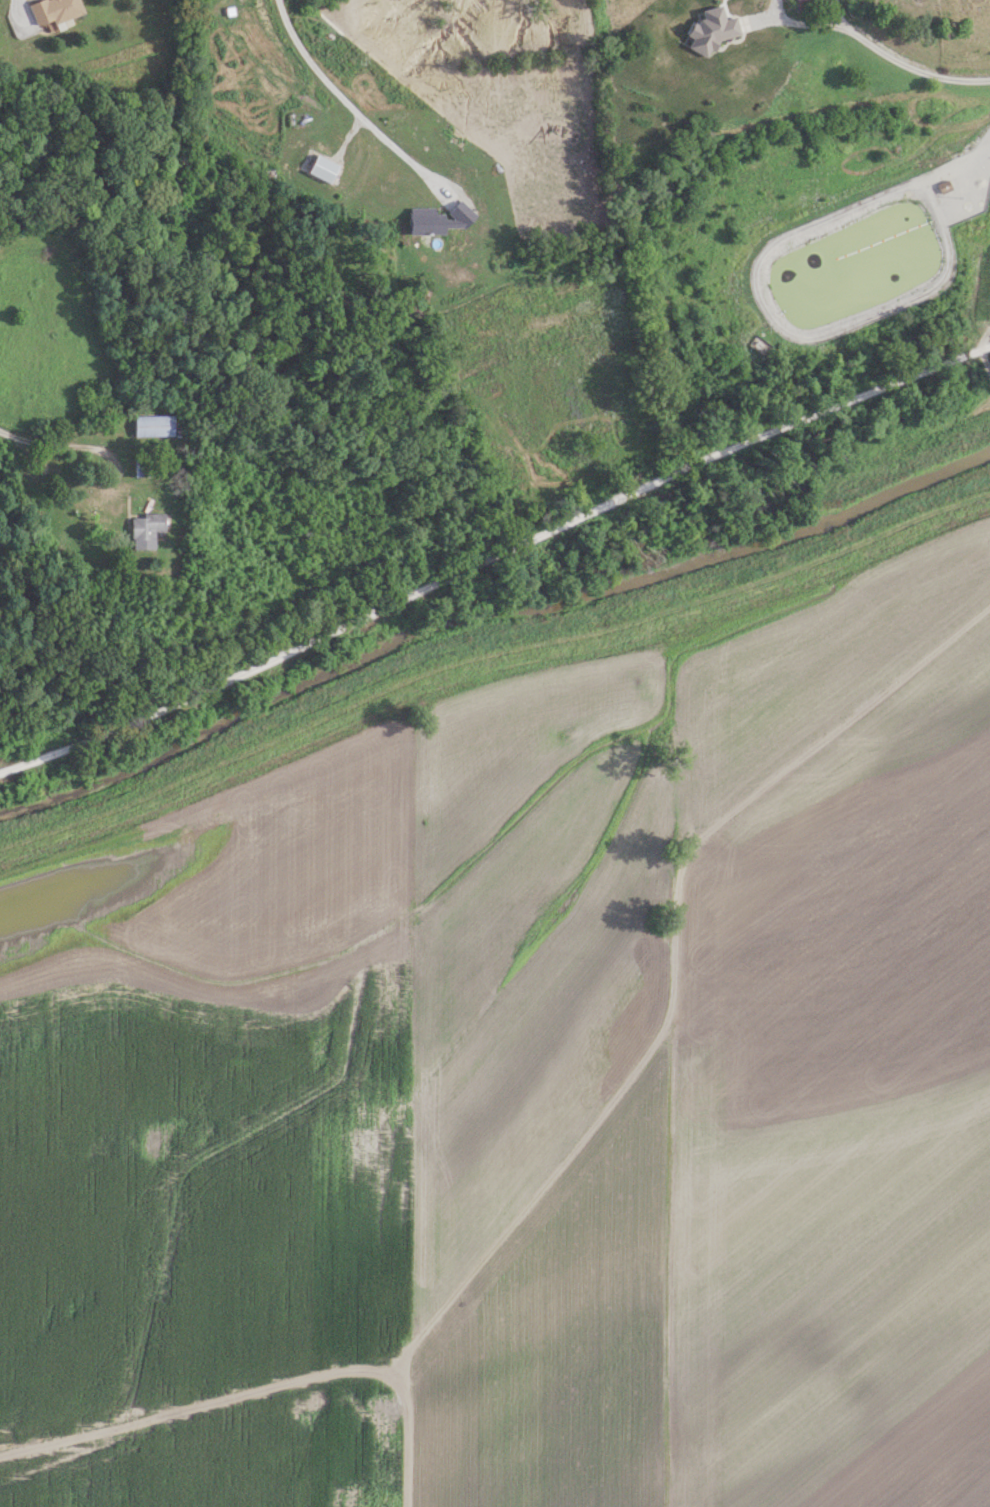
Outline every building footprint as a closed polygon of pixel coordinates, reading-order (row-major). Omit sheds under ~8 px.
[(79,0),(37,0),(29,3),(38,28),(84,12),(79,0)] [(813,0),(797,0),(797,10),(813,10),(813,0)] [(952,189),(948,180),(939,184),(942,193),(952,189)] [(134,416),(134,436),(174,436),(174,416),(134,416)] [(150,458),(135,458),(135,476),(150,476),(150,458)] [(133,550),(155,550),(155,531),(165,531),(165,514),(133,514),(133,550)]
